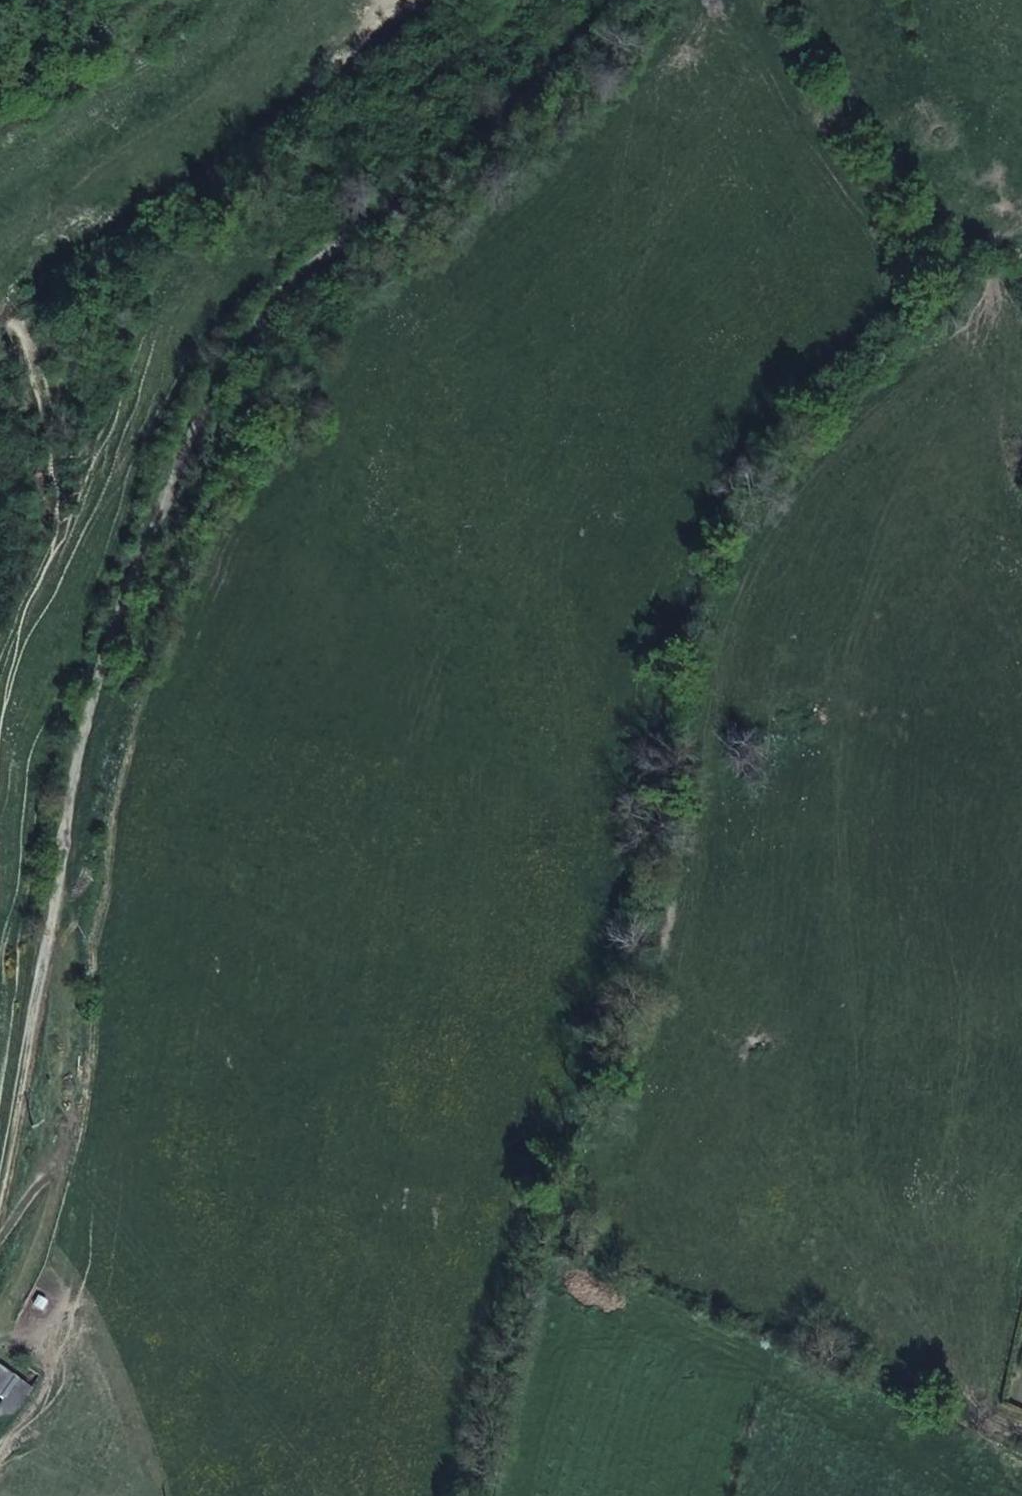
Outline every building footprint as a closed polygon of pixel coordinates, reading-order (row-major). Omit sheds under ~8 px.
[(0,1403),(0,1416),(9,1422),(32,1387),(0,1366),(0,1397),(2,1399),(0,1403)]
